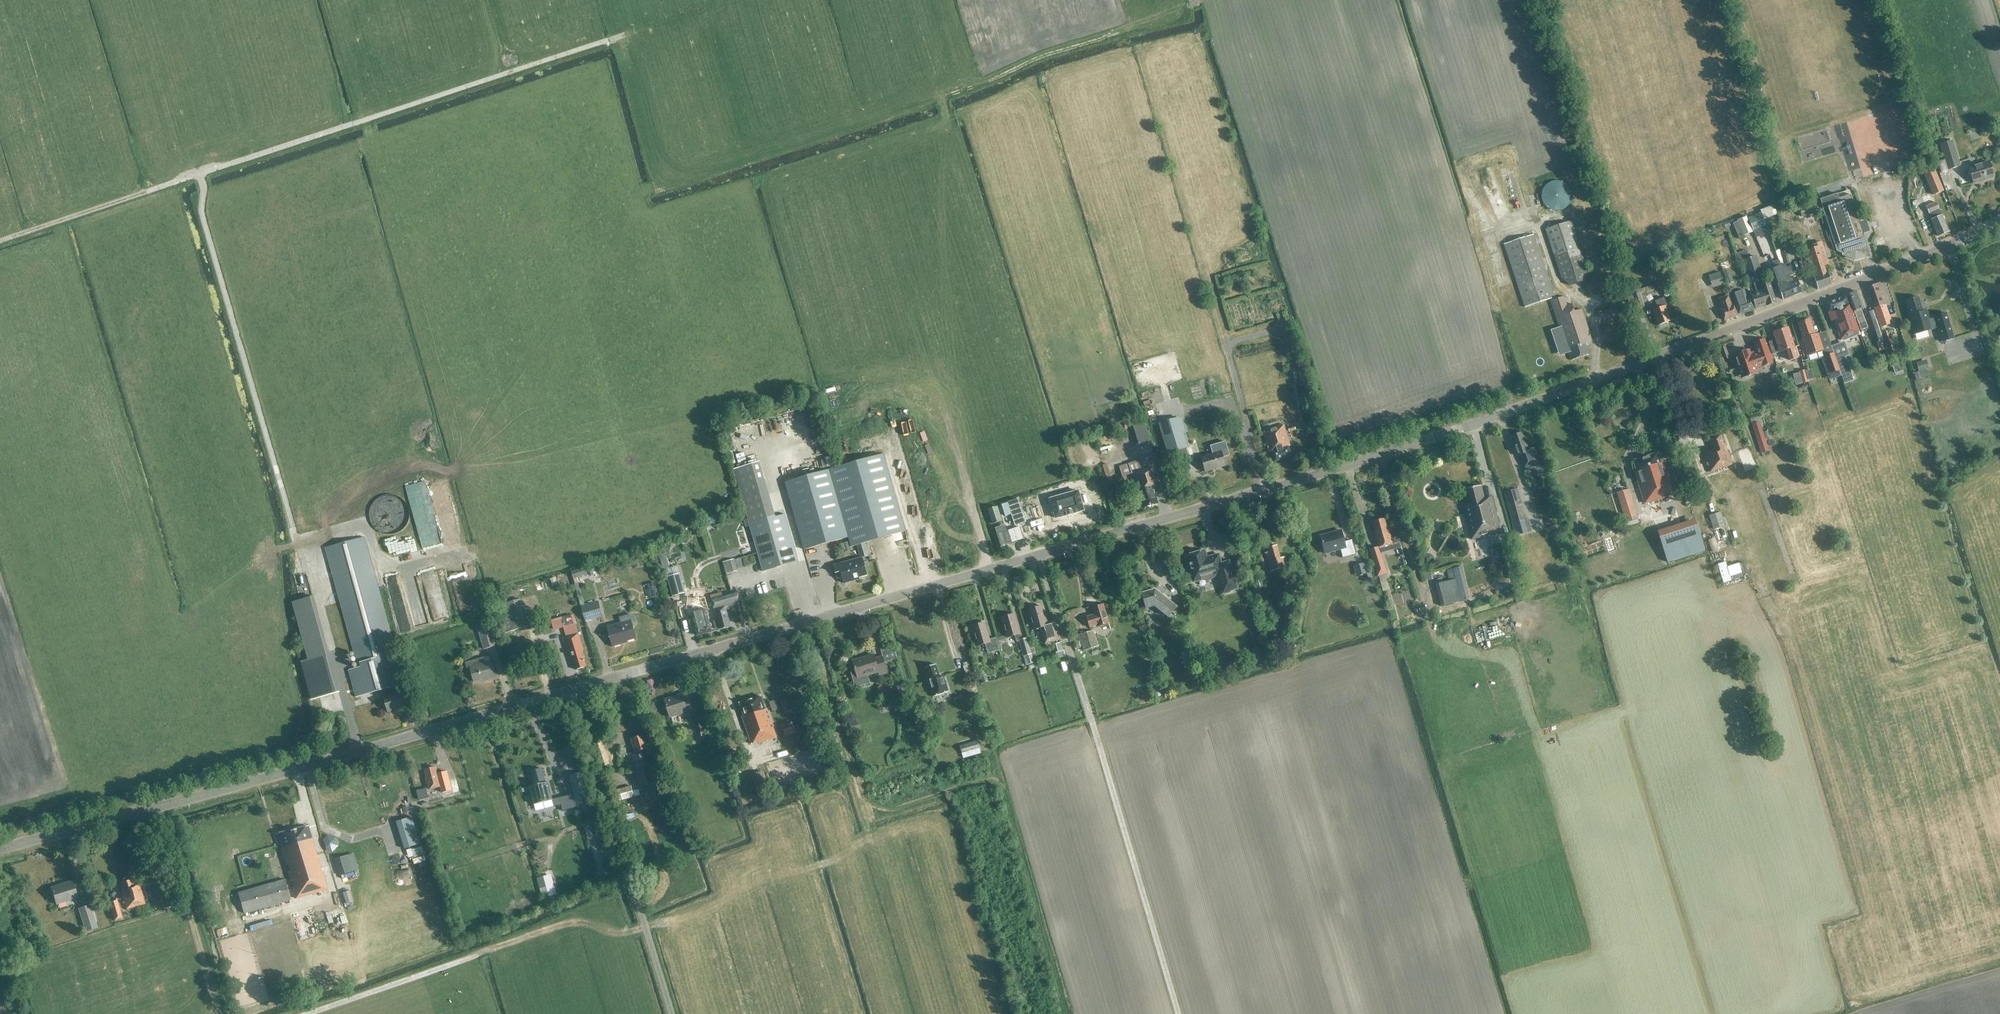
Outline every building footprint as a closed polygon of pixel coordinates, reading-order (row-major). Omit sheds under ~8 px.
[(1862,112),(1839,120),(1854,165),(1867,161),(1866,158),(1870,157),(1859,123),(1865,121),(1862,112)] [(1804,130),(1807,142),(1834,135),(1831,123),(1804,130)] [(1948,170),(1960,166),(1952,141),(1940,145),(1948,170)] [(1973,183),(1993,177),(1989,162),(1968,168),(1973,183)] [(1804,163),(1797,165),(1802,180),(1809,178),(1804,163)] [(1944,192),(1935,170),(1924,175),(1933,196),(1944,192)] [(1792,198),(1807,194),(1805,186),(1790,190),(1792,198)] [(1838,199),(1840,203),(1822,209),(1836,250),(1843,254),(1854,260),(1870,255),(1863,232),(1867,231),(1865,223),(1860,225),(1851,194),(1838,199)] [(1938,236),(1948,232),(1933,197),(1924,201),(1926,206),(1925,207),(1929,214),(1932,212),(1935,219),(1931,220),(1938,236)] [(1797,207),(1801,219),(1818,214),(1814,202),(1797,207)] [(1753,231),(1765,226),(1761,214),(1748,219),(1753,231)] [(1736,222),(1742,237),(1752,233),(1745,218),(1736,222)] [(1569,286),(1590,279),(1570,221),(1545,230),(1563,284),(1569,286)] [(1525,307),(1554,298),(1533,235),(1504,244),(1525,307)] [(1812,245),(1813,248),(1806,251),(1814,277),(1813,277),(1817,290),(1831,284),(1827,272),(1825,267),(1830,265),(1821,241),(1812,245)] [(1784,265),(1791,262),(1787,251),(1780,253),(1784,265)] [(1766,306),(1776,303),(1769,282),(1764,283),(1756,257),(1743,261),(1751,284),(1754,283),(1755,285),(1757,293),(1751,295),(1755,309),(1766,305),(1766,306)] [(1780,266),(1776,268),(1772,269),(1778,284),(1777,285),(1783,300),(1792,296),(1785,278),(1784,276),(1780,266)] [(1796,277),(1791,279),(1790,276),(1795,274),(1791,266),(1783,269),(1785,276),(1784,276),(1785,278),(1792,296),(1801,293),(1801,291),(1796,277)] [(1724,284),(1720,272),(1708,276),(1712,288),(1724,284)] [(1730,274),(1724,276),(1727,284),(1733,282),(1730,274)] [(1885,304),(1886,303),(1886,301),(1884,297),(1883,295),(1884,295),(1880,283),(1866,288),(1880,327),(1892,324),(1885,304)] [(1637,309),(1644,306),(1640,295),(1654,291),(1652,285),(1631,291),(1637,309)] [(1736,292),(1735,288),(1730,290),(1739,314),(1754,309),(1750,297),(1746,298),(1744,290),(1736,292)] [(1854,311),(1859,324),(1861,331),(1867,328),(1860,309),(1863,308),(1857,292),(1848,295),(1853,311),(1854,311)] [(1724,320),(1737,316),(1734,305),(1731,306),(1728,296),(1718,299),(1722,309),(1720,309),(1724,320)] [(1842,339),(1859,333),(1846,296),(1825,304),(1829,312),(1828,313),(1830,318),(1832,322),(1833,321),(1838,334),(1840,334),(1842,339)] [(1587,343),(1592,341),(1581,309),(1574,312),(1571,304),(1567,305),(1564,297),(1551,301),(1567,350),(1571,360),(1591,354),(1587,343)] [(1955,340),(1948,315),(1936,318),(1930,321),(1927,309),(1922,311),(1918,297),(1905,301),(1909,314),(1908,315),(1913,334),(1932,329),(1933,331),(1939,329),(1943,344),(1955,340)] [(1654,301),(1657,309),(1652,311),(1658,326),(1670,321),(1665,306),(1667,305),(1664,298),(1654,301)] [(1867,313),(1867,314),(1866,314),(1877,347),(1878,348),(1882,347),(1880,342),(1883,341),(1873,311),(1867,313)] [(1809,320),(1797,324),(1802,338),(1800,339),(1801,340),(1798,341),(1803,356),(1806,355),(1806,356),(1823,350),(1818,333),(1814,334),(1809,320)] [(1891,326),(1885,329),(1896,352),(1901,349),(1891,326)] [(1773,333),(1775,340),(1768,342),(1773,354),(1786,350),(1789,358),(1797,356),(1794,347),(1788,328),(1773,333)] [(1881,334),(1889,358),(1890,360),(1896,358),(1887,332),(1881,334)] [(1936,338),(1936,340),(1932,340),(1932,348),(1941,348),(1941,338),(1936,338)] [(1754,343),(1757,353),(1751,355),(1749,350),(1732,356),(1737,369),(1738,368),(1741,377),(1756,371),(1755,368),(1772,362),(1769,355),(1770,355),(1766,344),(1765,345),(1763,340),(1754,343)] [(1829,374),(1839,370),(1833,353),(1823,356),(1829,374)] [(1802,383),(1808,382),(1805,370),(1799,372),(1802,383)] [(1927,377),(1925,370),(1918,372),(1913,374),(1915,380),(1927,377)] [(1305,406),(1300,384),(1292,386),(1297,408),(1305,406)] [(845,401),(834,403),(835,409),(846,406),(845,401)] [(1151,438),(1149,418),(1138,420),(1140,440),(1151,438)] [(1178,418),(1159,424),(1168,453),(1187,447),(1183,432),(1178,419),(1178,418)] [(1760,453),(1769,451),(1759,422),(1751,424),(1760,453)] [(1274,462),(1291,457),(1288,446),(1290,446),(1286,432),(1284,425),(1270,429),(1270,431),(1263,433),(1269,452),(1271,451),(1274,462)] [(1522,433),(1511,437),(1517,455),(1521,454),(1523,459),(1521,459),(1524,467),(1540,462),(1535,447),(1528,450),(1522,433)] [(1710,472),(1732,464),(1725,444),(1723,444),(1720,435),(1709,439),(1713,449),(1703,453),(1710,472)] [(1114,462),(1120,461),(1116,441),(1103,443),(1105,455),(1113,453),(1114,462)] [(787,446),(791,464),(801,461),(796,444),(787,446)] [(754,445),(744,447),(745,453),(756,451),(754,445)] [(1201,457),(1205,472),(1225,466),(1221,451),(1201,457)] [(1664,510),(1677,506),(1663,462),(1661,463),(1657,453),(1633,461),(1636,471),(1634,472),(1645,504),(1660,499),(1664,510)] [(902,532),(880,455),(785,483),(804,550),(848,537),(851,547),(902,532)] [(1146,459),(1128,464),(1119,467),(1122,477),(1131,474),(1137,491),(1138,491),(1143,508),(1157,503),(1154,493),(1156,493),(1148,468),(1149,467),(1146,459)] [(776,517),(767,487),(760,462),(734,469),(741,495),(763,571),(798,561),(785,514),(776,517)] [(1112,481),(1109,471),(1104,472),(1107,482),(1112,481)] [(410,481),(412,489),(429,485),(427,476),(410,481)] [(1435,479),(1432,488),(1440,491),(1443,482),(1435,479)] [(1466,502),(1462,502),(1461,503),(1471,540),(1473,539),(1483,537),(1501,532),(1492,497),(1484,499),(1480,486),(1463,490),(1466,502)] [(443,535),(433,487),(415,491),(425,539),(443,535)] [(1052,516),(1081,508),(1075,488),(1046,496),(1052,516)] [(1525,520),(1517,489),(1504,492),(1512,524),(1525,520)] [(1626,523),(1638,519),(1628,489),(1617,493),(1626,523)] [(1018,499),(1001,505),(1005,516),(1011,514),(1014,526),(1026,522),(1018,499)] [(404,505),(404,504),(393,504),(393,516),(410,515),(410,505),(404,505)] [(993,524),(1001,521),(997,507),(988,509),(993,524)] [(1714,530),(1724,526),(1720,512),(1709,516),(1714,530)] [(1547,540),(1554,541),(1555,547),(1553,558),(1555,571),(1564,569),(1560,545),(1556,546),(1555,540),(1556,536),(1552,513),(1543,515),(1542,521),(1538,522),(1538,526),(1534,525),(1535,533),(1529,534),(1526,533),(1525,540),(1533,541),(1534,538),(1547,540)] [(708,524),(718,520),(717,515),(706,519),(708,524)] [(1388,534),(1387,531),(1384,519),(1372,522),(1376,536),(1377,537),(1378,537),(1380,543),(1386,542),(1384,535),(1388,534)] [(1673,523),(1678,538),(1687,535),(1682,519),(1673,523)] [(997,534),(1000,546),(1023,539),(1019,527),(1007,531),(1006,529),(996,532),(997,534)] [(1728,527),(1720,530),(1724,540),(1732,537),(1728,527)] [(409,548),(420,547),(418,529),(407,531),(409,548)] [(1343,558),(1355,554),(1351,540),(1344,542),(1341,530),(1320,536),(1325,553),(1340,549),(1343,558)] [(1377,537),(1376,536),(1375,536),(1377,540),(1376,540),(1378,547),(1369,549),(1377,576),(1387,573),(1381,554),(1394,549),(1389,531),(1387,531),(1388,534),(1384,535),(1386,542),(1380,543),(1378,537),(1377,537)] [(1659,535),(1668,563),(1677,559),(1671,541),(1668,532),(1659,535)] [(385,689),(387,696),(384,697),(388,712),(406,707),(402,692),(400,692),(398,686),(406,683),(398,652),(396,653),(365,538),(326,548),(358,668),(349,670),(356,697),(385,689)] [(1286,557),(1280,559),(1276,545),(1267,548),(1268,552),(1265,553),(1270,572),(1289,567),(1286,557)] [(1678,556),(1692,552),(1690,546),(1676,551),(1678,556)] [(1204,551),(1186,556),(1194,581),(1201,579),(1202,580),(1204,581),(1205,581),(1206,581),(1208,581),(1210,580),(1212,579),(1213,579),(1214,577),(1215,575),(1217,574),(1223,593),(1237,589),(1229,562),(1220,564),(1218,554),(1211,556),(1211,557),(1206,559),(1204,551)] [(859,577),(866,575),(861,558),(833,566),(837,579),(843,577),(844,583),(859,579),(859,577)] [(734,559),(727,561),(722,562),(725,574),(737,571),(734,559)] [(1366,573),(1364,563),(1357,565),(1360,575),(1366,573)] [(678,564),(669,566),(671,574),(680,571),(678,564)] [(1436,584),(1438,594),(1441,605),(1469,598),(1462,566),(1446,570),(1449,581),(1436,584)] [(574,579),(587,575),(584,567),(571,570),(574,579)] [(667,577),(672,596),(685,593),(679,574),(667,577)] [(653,589),(664,587),(662,576),(650,579),(653,589)] [(315,579),(303,581),(306,591),(317,588),(315,579)] [(1263,587),(1261,580),(1255,582),(1251,584),(1253,591),(1257,589),(1263,587)] [(1168,617),(1177,607),(1155,589),(1142,593),(1146,608),(1154,606),(1168,617)] [(722,596),(722,593),(710,596),(720,629),(730,626),(725,607),(740,602),(737,592),(722,596)] [(520,600),(499,606),(498,607),(506,633),(528,626),(520,600)] [(598,601),(581,606),(580,606),(584,621),(602,617),(598,601)] [(697,635),(711,631),(703,601),(685,606),(688,616),(691,615),(697,635)] [(430,604),(418,605),(419,615),(431,615),(430,604)] [(1098,627),(1109,623),(1103,605),(1092,608),(1094,615),(1086,617),(1090,627),(1097,625),(1098,627)] [(1052,624),(1047,625),(1042,606),(1029,611),(1034,630),(1043,627),(1047,643),(1057,640),(1052,624)] [(1027,638),(1021,640),(1020,634),(1021,634),(1015,613),(1001,617),(1007,637),(1014,635),(1016,641),(1019,640),(1026,665),(1034,663),(1027,638)] [(619,617),(620,623),(607,627),(613,646),(628,642),(627,640),(635,638),(632,628),(635,627),(637,622),(636,617),(631,614),(619,617)] [(564,626),(573,623),(571,615),(561,617),(564,626)] [(988,653),(999,650),(996,638),(989,640),(984,623),(972,626),(978,646),(985,644),(988,653)] [(873,628),(878,642),(887,638),(881,625),(873,628)] [(484,649),(496,646),(491,628),(479,632),(484,649)] [(1131,632),(1134,641),(1140,639),(1137,630),(1131,632)] [(1084,650),(1098,646),(1093,631),(1080,635),(1084,650)] [(583,650),(578,633),(563,638),(568,654),(570,653),(575,670),(586,666),(581,650),(583,650)] [(496,641),(501,669),(509,668),(503,640),(496,641)] [(327,654),(325,645),(303,651),(306,659),(300,661),(310,699),(335,693),(325,654),(327,654)] [(1255,660),(1256,660),(1257,662),(1264,660),(1263,658),(1266,657),(1262,645),(1251,648),(1255,660)] [(852,661),(855,670),(850,671),(855,688),(870,683),(867,675),(878,672),(879,675),(887,672),(884,662),(897,659),(895,651),(879,648),(882,657),(875,659),(874,655),(852,661)] [(948,653),(940,655),(944,670),(952,668),(948,653)] [(468,672),(471,671),(474,682),(481,680),(481,682),(496,678),(491,660),(485,662),(483,657),(465,662),(468,672)] [(927,676),(933,697),(948,693),(944,676),(941,678),(936,665),(926,668),(928,675),(927,676)] [(1010,674),(1016,672),(1013,665),(1008,667),(1010,674)] [(508,675),(514,689),(519,687),(513,673),(508,675)] [(909,696),(905,684),(896,687),(900,699),(909,696)] [(670,717),(692,710),(686,693),(664,700),(670,717)] [(751,744),(776,736),(767,709),(765,710),(762,702),(764,700),(763,698),(761,697),(761,696),(739,703),(744,716),(742,717),(751,744)] [(777,699),(774,700),(769,702),(772,711),(778,709),(776,704),(779,703),(777,699)] [(707,735),(705,728),(700,714),(692,717),(696,731),(697,731),(699,737),(707,735)] [(631,739),(635,752),(634,752),(635,754),(631,755),(635,769),(633,769),(632,769),(638,787),(646,785),(651,803),(664,799),(649,748),(650,748),(645,734),(631,739)] [(430,789),(449,785),(446,776),(438,778),(435,767),(425,770),(427,778),(426,778),(427,783),(428,783),(430,789)] [(533,805),(552,799),(547,782),(546,782),(542,768),(530,772),(533,785),(528,787),(533,805)] [(761,771),(752,774),(758,793),(767,790),(761,771)] [(591,802),(583,772),(569,776),(576,805),(591,802)] [(453,793),(459,791),(456,779),(450,781),(453,793)] [(418,790),(421,800),(428,798),(425,788),(418,790)] [(629,799),(626,788),(614,790),(616,802),(629,799)] [(422,839),(414,809),(399,813),(406,842),(422,839)] [(276,835),(295,899),(326,889),(308,826),(276,835)] [(411,850),(412,857),(423,854),(421,847),(411,850)] [(340,875),(352,872),(347,855),(335,859),(340,875)] [(123,880),(123,882),(120,883),(123,894),(122,894),(126,909),(145,904),(140,885),(134,887),(132,880),(130,880),(128,879),(123,880)] [(243,913),(290,900),(284,880),(238,893),(243,913)] [(56,904),(77,898),(72,881),(51,888),(56,904)] [(346,904),(352,902),(348,891),(342,893),(346,904)] [(122,919),(118,906),(116,899),(107,902),(111,913),(112,913),(114,921),(122,919)] [(86,932),(97,928),(90,905),(78,909),(86,932)] [(52,924),(48,929),(54,934),(58,930),(52,924)]
